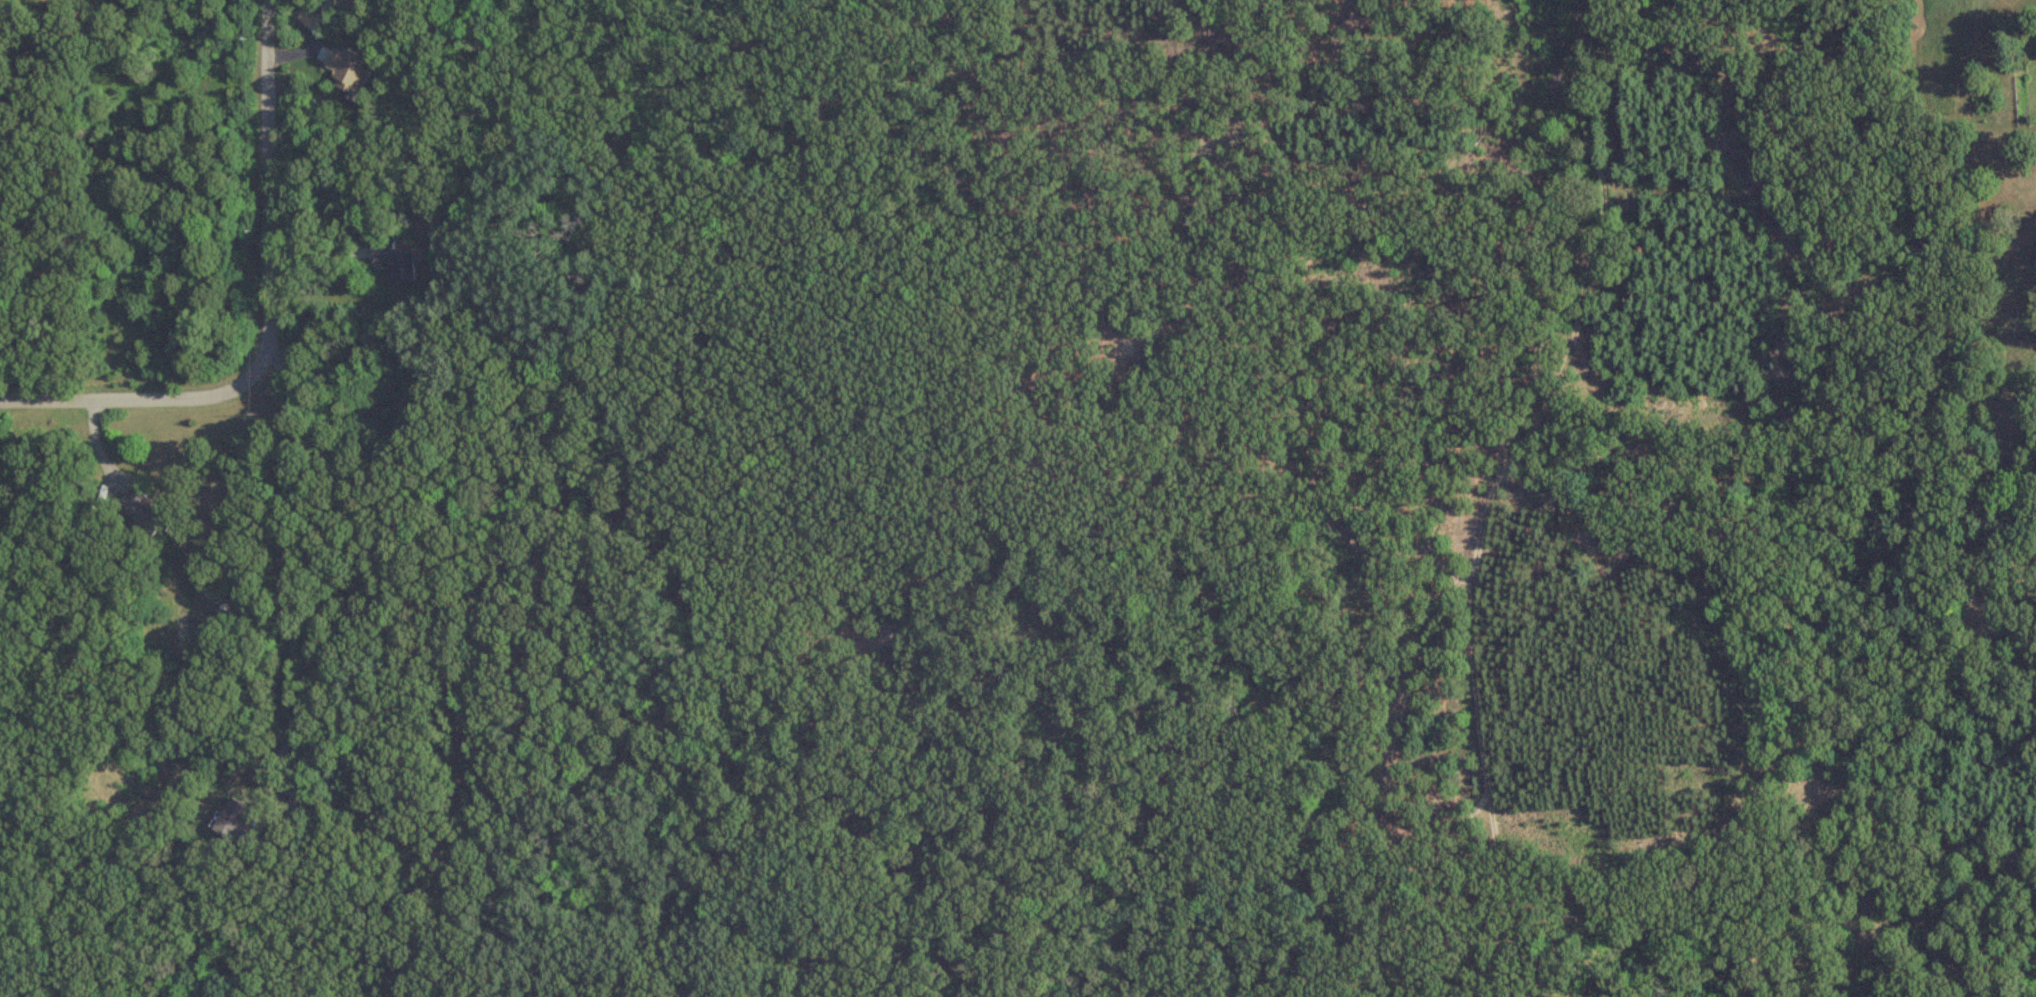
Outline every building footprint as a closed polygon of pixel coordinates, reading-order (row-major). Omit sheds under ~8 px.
[(364,59),(344,51),(342,55),(332,51),(325,70),(339,75),(333,88),(360,99),(370,73),(360,69),(364,59)] [(151,537),(169,516),(135,486),(116,506),(151,537)] [(213,832),(252,850),(260,833),(244,825),(251,808),(229,798),(213,832)]
